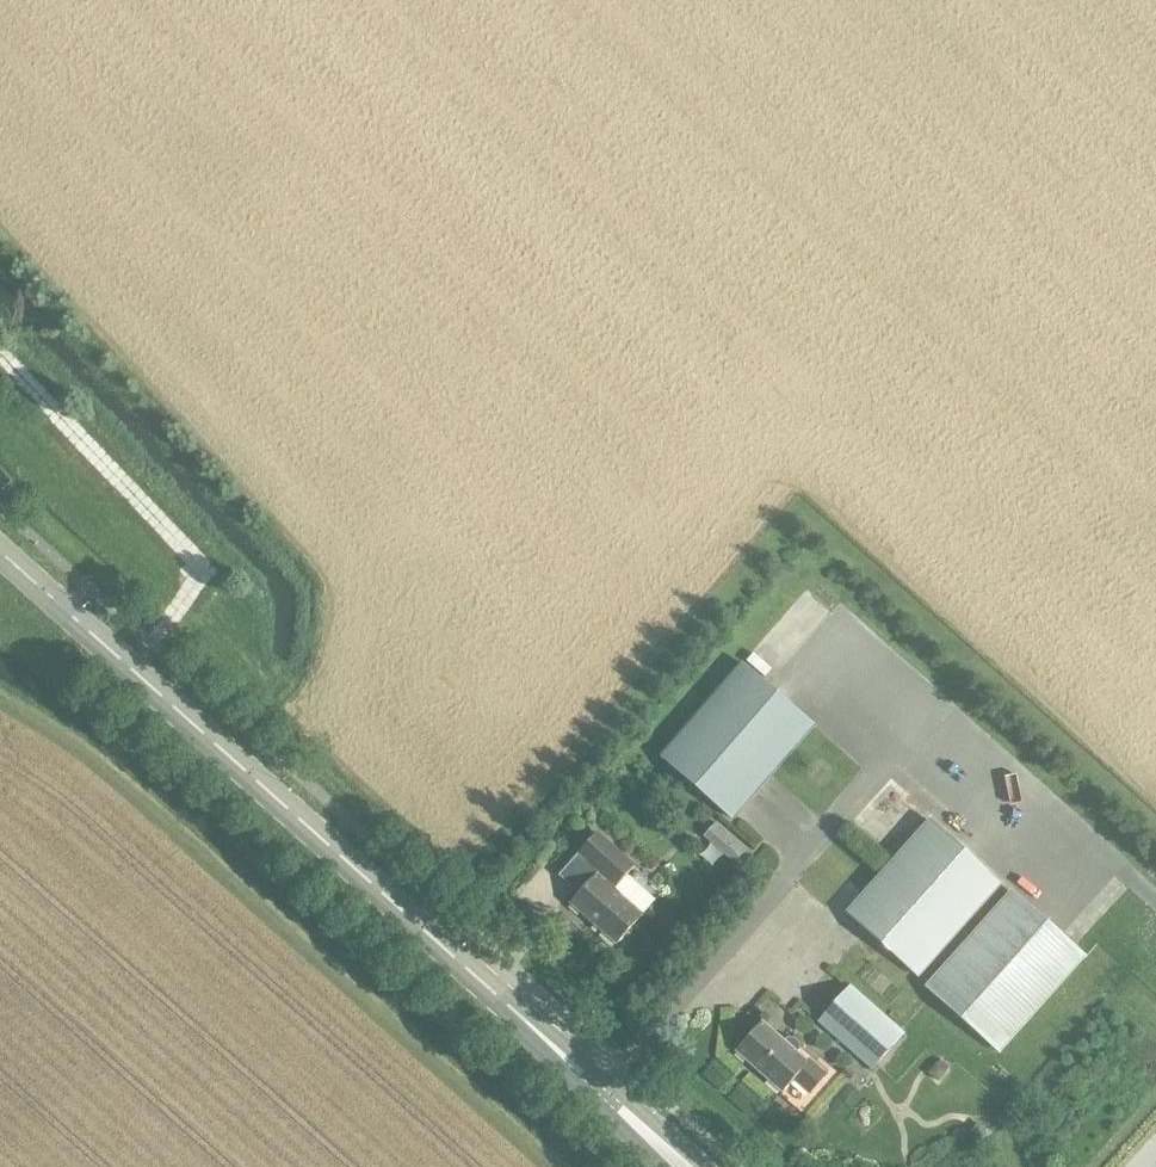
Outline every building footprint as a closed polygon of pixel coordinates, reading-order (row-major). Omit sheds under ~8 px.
[(735,818),(815,725),(742,662),(662,756),(735,818)] [(713,838),(703,851),(729,872),(753,843),(719,816),(706,833),(713,838)] [(930,820),(847,912),(919,976),(1002,884),(930,820)] [(573,902),(619,942),(644,913),(616,888),(636,865),(598,832),(561,873),(582,891),(573,902)] [(1003,1048),(1084,956),(1012,892),(930,984),(1003,1048)] [(851,986),(820,1021),(844,1042),(850,1035),(880,1061),(905,1033),(851,986)] [(796,1077),(810,1090),(814,1090),(827,1075),(827,1071),(811,1057),(808,1060),(798,1051),(802,1047),(801,1041),(795,1035),(789,1036),(786,1039),(763,1019),(737,1048),(784,1090),(796,1077)]
